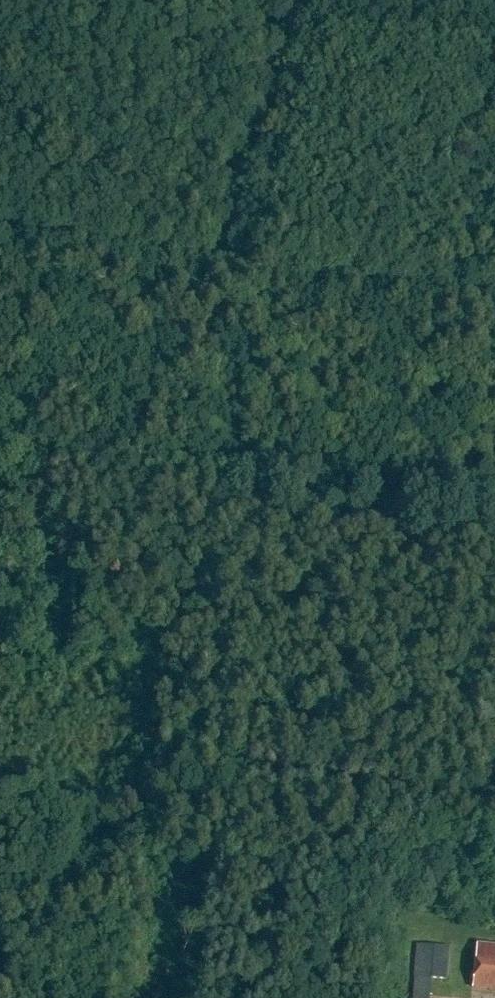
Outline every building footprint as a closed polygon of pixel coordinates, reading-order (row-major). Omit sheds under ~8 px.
[(414,943),(410,997),(429,997),(431,977),(445,978),(447,945),(414,943)] [(472,986),(494,988),(494,944),(475,943),(472,986)]
